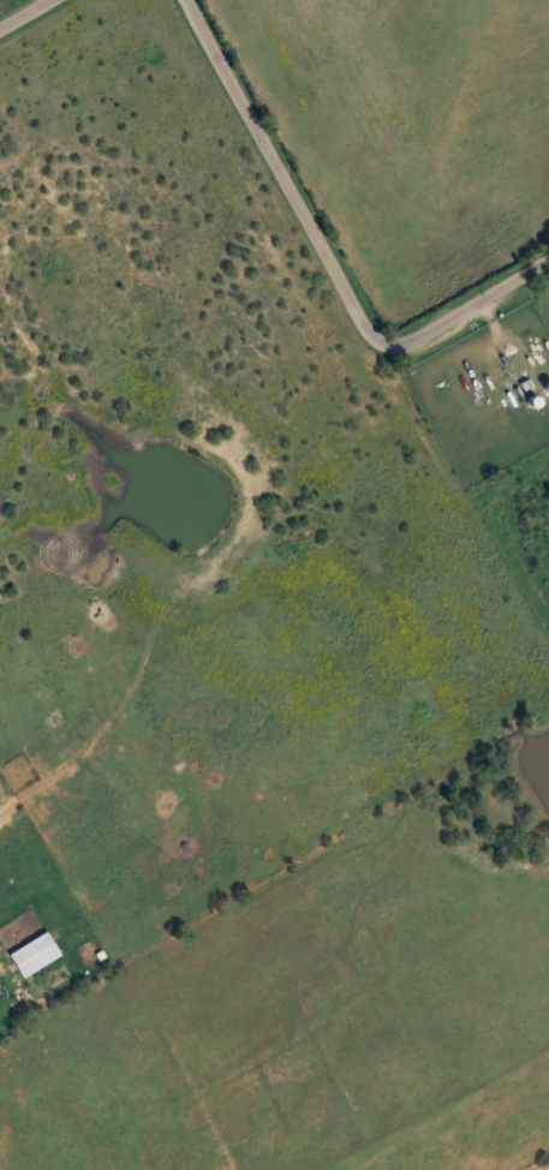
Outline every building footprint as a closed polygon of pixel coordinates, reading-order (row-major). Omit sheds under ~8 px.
[(10,954),(24,977),(62,955),(48,931),(10,954)]
